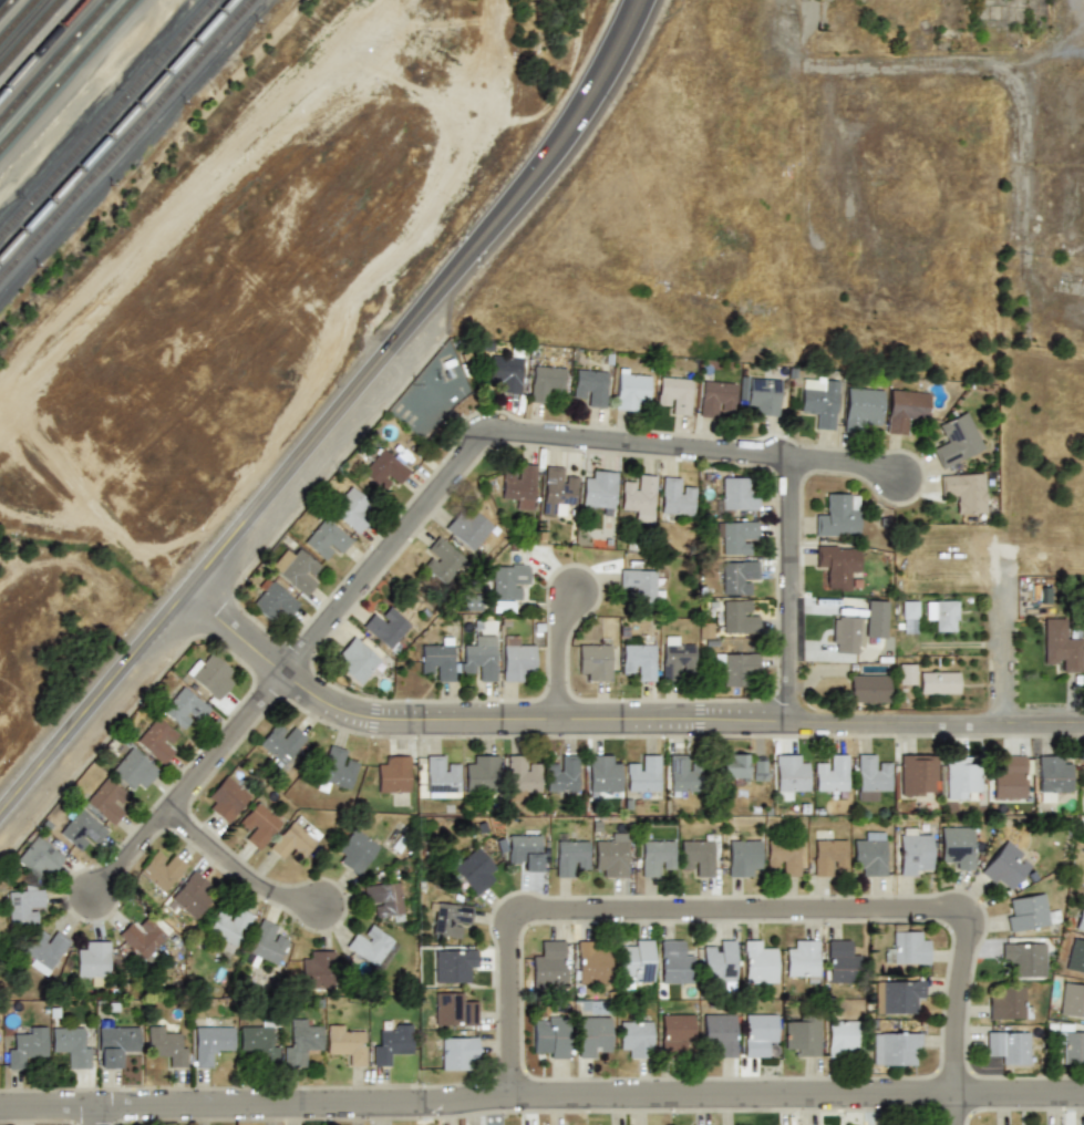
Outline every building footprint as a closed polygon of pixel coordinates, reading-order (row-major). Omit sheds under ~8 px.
[(520,393),(520,357),(488,355),(487,380),(497,380),(497,392),(520,393)] [(444,361),(454,358),(456,364),(446,369),(444,361)] [(528,401),(549,403),(550,392),(562,393),(565,369),(531,364),(528,401)] [(582,405),(603,407),(607,372),(574,369),(571,393),(584,394),(582,405)] [(636,411),(636,400),(647,401),(649,371),(616,369),(613,409),(636,411)] [(803,375),(799,413),(824,415),(822,429),(834,430),(839,380),(803,375)] [(667,413),(689,415),(691,379),(658,376),(657,401),(668,402),(667,413)] [(785,416),(787,380),(745,378),(745,403),(752,403),(752,414),(785,416)] [(733,405),(733,381),(700,381),(700,415),(709,415),(710,405),(733,405)] [(868,431),(868,421),(880,422),(882,389),(846,386),(843,429),(868,431)] [(886,433),(910,435),(911,413),(927,414),(928,392),(889,389),(886,433)] [(935,424),(942,446),(932,450),(940,468),(983,451),(968,411),(935,424)] [(385,479),(396,487),(410,468),(380,446),(360,472),(380,487),(385,479)] [(509,508),(530,510),(535,464),(514,463),(513,473),(502,472),(499,496),(510,496),(509,508)] [(566,467),(545,465),(540,513),(560,515),(560,505),(574,506),(576,479),(566,478),(566,467)] [(615,471),(592,469),(591,476),(582,476),(580,509),(612,512),(615,471)] [(940,475),(941,496),(952,495),(953,515),(987,514),(984,473),(940,475)] [(653,475),(631,474),(631,484),(620,483),(618,509),(651,512),(653,475)] [(680,522),(681,512),(692,512),(693,489),(682,488),(683,476),(660,476),(659,520),(680,522)] [(746,488),(745,476),(720,477),(720,497),(715,497),(715,513),(757,512),(756,487),(746,488)] [(370,500),(350,485),(329,510),(358,535),(364,526),(359,520),(363,515),(360,513),(370,500)] [(815,536),(859,536),(859,493),(827,493),(827,514),(815,514),(815,536)] [(466,517),(458,510),(443,527),(471,551),(493,527),(473,509),(466,517)] [(301,543),(321,559),(329,550),(338,557),(352,540),(323,516),(301,543)] [(715,522),(715,554),(746,554),(746,543),(756,543),(756,522),(715,522)] [(431,559),(424,567),(442,584),(465,559),(437,535),(422,551),(431,559)] [(859,577),(859,546),(817,545),(816,566),(827,566),(827,588),(848,589),(848,577),(859,577)] [(292,556),(283,549),(269,568),(304,596),(319,578),(310,571),(317,562),(298,548),(292,556)] [(721,594),(745,594),(745,584),(756,584),(756,561),(721,561),(721,594)] [(491,610),(514,610),(514,587),(527,587),(527,564),(491,564),(491,610)] [(618,591),(630,591),(630,602),(653,602),(653,570),(618,570),(618,591)] [(286,619),(299,602),(267,577),(246,601),(268,619),(276,611),(286,619)] [(887,600),(866,599),(866,637),(886,638),(887,600)] [(757,632),(757,610),(747,610),(747,600),(715,600),(715,632),(757,632)] [(918,600),(901,600),(901,632),(918,632),(918,600)] [(925,620),(936,620),(936,631),(954,631),(954,600),(925,600),(925,620)] [(383,616),(375,608),(361,625),(388,649),(411,625),(391,608),(383,616)] [(858,653),(858,616),(833,616),(833,653),(858,653)] [(1080,640),(1067,640),(1066,617),(1043,618),(1043,665),(1081,664),(1080,640)] [(495,680),(495,636),(474,636),(474,646),(462,646),(462,670),(472,670),(472,680),(495,680)] [(535,669),(535,646),(523,646),(523,636),(502,636),(502,680),(524,680),(524,669),(535,669)] [(693,669),(693,646),(682,646),(682,636),(660,636),(660,680),(682,680),(682,669),(693,669)] [(331,662),(360,684),(380,659),(352,637),(331,662)] [(453,680),(453,638),(442,638),(442,644),(421,644),(421,670),(431,670),(431,680),(453,680)] [(653,680),(653,642),(620,642),(620,669),(631,669),(631,680),(653,680)] [(609,643),(578,643),(578,670),(587,670),(587,680),(609,680),(609,643)] [(214,702),(234,680),(233,680),(236,675),(207,649),(184,675),(214,702)] [(714,653),(714,663),(723,663),(723,685),(746,685),(746,673),(757,673),(757,653),(714,653)] [(898,684),(915,684),(915,663),(898,663),(898,684)] [(919,671),(919,693),(958,693),(958,671),(919,671)] [(888,702),(888,674),(849,674),(849,702),(888,702)] [(187,716),(196,723),(209,708),(182,685),(161,711),(179,726),(187,716)] [(167,739),(174,732),(155,716),(135,741),(162,763),(176,746),(167,739)] [(307,739),(291,723),(282,732),(275,725),(257,743),(280,766),(307,739)] [(350,787),(355,764),(345,762),(349,751),(328,745),(320,781),(350,787)] [(156,768),(131,746),(111,770),(136,792),(156,768)] [(746,778),(746,752),(721,752),(721,778),(746,778)] [(878,753),(856,753),(856,798),(878,798),(878,788),(890,788),(890,765),(878,765),(878,753)] [(937,754),(898,754),(898,795),(937,795),(937,754)] [(447,755),(426,755),(426,794),(458,794),(458,766),(447,766),(447,755)] [(496,787),(496,755),(472,755),(472,764),(465,764),(465,787),(496,787)] [(545,766),(545,793),(577,793),(577,755),(556,755),(556,766),(545,766)] [(587,791),(620,791),(620,755),(587,755),(587,791)] [(659,755),(637,755),(637,766),(626,766),(626,791),(659,791),(659,755)] [(691,755),(669,755),(669,789),(691,789),(691,755)] [(775,755),(775,791),(806,791),(806,755),(775,755)] [(814,764),(814,793),(846,793),(846,755),(825,755),(825,764),(814,764)] [(991,798),(1026,798),(1026,755),(1003,755),(1003,766),(991,766),(991,798)] [(1036,755),(1036,798),(1050,798),(1050,791),(1070,791),(1070,765),(1061,765),(1061,755),(1036,755)] [(376,792),(407,792),(407,756),(386,756),(386,765),(376,765),(376,792)] [(506,756),(506,797),(517,797),(517,791),(538,791),(538,766),(528,766),(528,756),(506,756)] [(944,798),(979,798),(979,765),(968,765),(968,756),(944,756),(944,798)] [(764,760),(752,760),(752,781),(764,781),(764,760)] [(227,773),(202,802),(226,823),(251,794),(227,773)] [(111,825),(125,808),(115,801),(121,793),(104,778),(84,801),(111,825)] [(249,827),(241,836),(258,849),(280,822),(256,802),(240,820),(249,827)] [(58,832),(76,846),(81,840),(92,848),(105,830),(76,807),(58,832)] [(283,861),(291,853),(299,859),(320,835),(297,815),(268,847),(283,861)] [(339,860),(352,874),(380,847),(358,825),(335,847),(343,856),(339,860)] [(972,869),(972,826),(939,826),(939,859),(950,859),(950,869),(972,869)] [(898,875),(930,875),(930,838),(920,838),(920,828),(898,828),(898,875)] [(885,832),(864,832),(864,842),(851,842),(851,865),(863,865),(863,876),(885,876),(885,832)] [(627,876),(626,833),(605,833),(605,844),(593,844),(593,876),(627,876)] [(34,876),(40,868),(49,876),(63,857),(35,834),(14,858),(34,876)] [(508,859),(518,859),(518,870),(539,870),(539,835),(508,835),(508,859)] [(692,876),(712,876),(712,838),(681,837),(680,864),(692,865),(692,876)] [(814,876),(835,876),(835,865),(846,865),(846,839),(814,839),(814,876)] [(1006,894),(1033,861),(1005,839),(980,870),(1006,894)] [(577,877),(577,867),(587,867),(587,840),(555,840),(555,877),(577,877)] [(673,840),(641,840),(641,875),(663,875),(663,865),(673,865),(673,840)] [(760,876),(760,840),(727,840),(727,876),(760,876)] [(799,875),(799,840),(766,840),(766,864),(777,864),(777,875),(799,875)] [(496,873),(471,848),(451,869),(476,894),(496,873)] [(185,863),(168,850),(163,859),(153,853),(137,874),(164,892),(185,863)] [(209,885),(193,870),(169,898),(194,918),(210,900),(202,892),(209,885)] [(380,921),(402,919),(399,883),(363,885),(365,910),(379,909),(380,921)] [(34,922),(33,910),(43,910),(42,887),(7,889),(10,925),(34,922)] [(1009,930),(1060,923),(1057,911),(1045,912),(1043,894),(1004,899),(1009,930)] [(1075,929),(1083,931),(1083,896),(1075,929)] [(471,904),(431,902),(430,938),(457,939),(457,930),(469,930),(471,904)] [(252,916),(234,906),(228,915),(218,909),(207,930),(235,947),(252,916)] [(141,926),(134,918),(117,932),(145,962),(171,940),(149,917),(141,926)] [(285,941),(275,937),(279,927),(260,918),(246,951),(276,964),(285,941)] [(380,970),(398,943),(372,926),(367,935),(358,929),(345,947),(380,970)] [(47,936),(37,930),(23,950),(32,956),(28,963),(45,976),(70,939),(51,928),(47,936)] [(928,963),(928,940),(918,940),(918,930),(894,930),(894,942),(885,942),(885,963),(928,963)] [(1073,937),(1065,969),(1083,973),(1083,940),(1073,937)] [(652,939),(617,940),(618,984),(653,983),(652,939)] [(659,983),(692,982),(691,951),(681,951),(681,939),(659,940),(659,983)] [(854,939),(827,939),(827,982),(854,982),(854,939)] [(533,983),(566,983),(566,940),(543,940),(543,952),(533,952),(533,983)] [(734,940),(702,940),(702,980),(734,980),(734,940)] [(776,983),(776,950),(764,950),(764,940),(743,940),(743,983),(776,983)] [(785,950),(785,976),(818,976),(818,940),(795,940),(795,950),(785,950)] [(107,985),(107,941),(79,941),(79,974),(86,974),(86,985),(107,985)] [(576,941),(576,983),(609,983),(609,951),(598,951),(598,941),(576,941)] [(1044,942),(1001,942),(1001,966),(1012,966),(1012,977),(1044,977),(1044,942)] [(434,982),(466,982),(466,971),(477,971),(477,949),(434,949),(434,982)] [(301,984),(333,984),(333,950),(311,950),(311,960),(301,960),(301,984)] [(912,1014),(912,1002),(923,1002),(923,980),(874,980),(874,1014),(912,1014)] [(1062,982),(1057,1015),(1083,1018),(1083,984),(1062,982)] [(988,997),(988,1019),(1030,1019),(1030,995),(1024,995),(1024,985),(998,985),(998,997),(988,997)] [(477,1002),(456,1002),(456,992),(434,992),(434,1025),(477,1025),(477,1002)] [(818,1013),(795,1013),(795,1024),(784,1024),(784,1045),(795,1045),(795,1056),(818,1056),(818,1013)] [(660,1014),(660,1055),(693,1055),(693,1014),(660,1014)] [(735,1014),(702,1014),(702,1045),(712,1045),(712,1056),(735,1056),(735,1014)] [(743,1056),(765,1056),(765,1045),(776,1045),(776,1014),(743,1014),(743,1056)] [(609,1015),(577,1015),(577,1056),(609,1056),(609,1015)] [(533,1054),(541,1054),(541,1059),(566,1059),(566,1016),(533,1016),(533,1054)] [(283,1020),(283,1065),(300,1066),(300,1054),(320,1054),(320,1024),(311,1024),(311,1020),(283,1020)] [(827,1055),(858,1055),(858,1020),(827,1020),(827,1055)] [(651,1057),(651,1021),(619,1021),(619,1047),(629,1047),(629,1057),(651,1057)] [(411,1055),(411,1024),(390,1024),(390,1035),(372,1035),(372,1066),(391,1066),(391,1055),(411,1055)] [(146,1056),(169,1056),(169,1067),(185,1067),(185,1035),(171,1035),(171,1025),(146,1025),(146,1056)] [(277,1038),(269,1038),(269,1025),(238,1025),(238,1051),(259,1051),(259,1064),(277,1064),(277,1038)] [(25,1069),(25,1057),(45,1057),(45,1026),(22,1026),(22,1038),(7,1038),(7,1070),(25,1069)] [(89,1069),(89,1026),(51,1026),(51,1050),(62,1050),(62,1069),(89,1069)] [(97,1026),(97,1069),(121,1069),(121,1057),(128,1057),(128,1047),(137,1047),(137,1026),(97,1026)] [(231,1026),(194,1026),(194,1067),(208,1067),(208,1055),(230,1055),(231,1026)] [(326,1055),(345,1054),(345,1066),(364,1065),(364,1028),(326,1028),(326,1055)] [(1056,1030),(1055,1054),(1063,1054),(1063,1063),(1083,1064),(1083,1031),(1056,1030)] [(873,1066),(920,1066),(920,1032),(873,1032),(873,1066)] [(1028,1032),(985,1032),(985,1053),(997,1053),(997,1065),(1028,1065),(1028,1032)] [(476,1038),(437,1038),(437,1060),(445,1060),(445,1070),(466,1070),(466,1060),(476,1060),(476,1038)]
